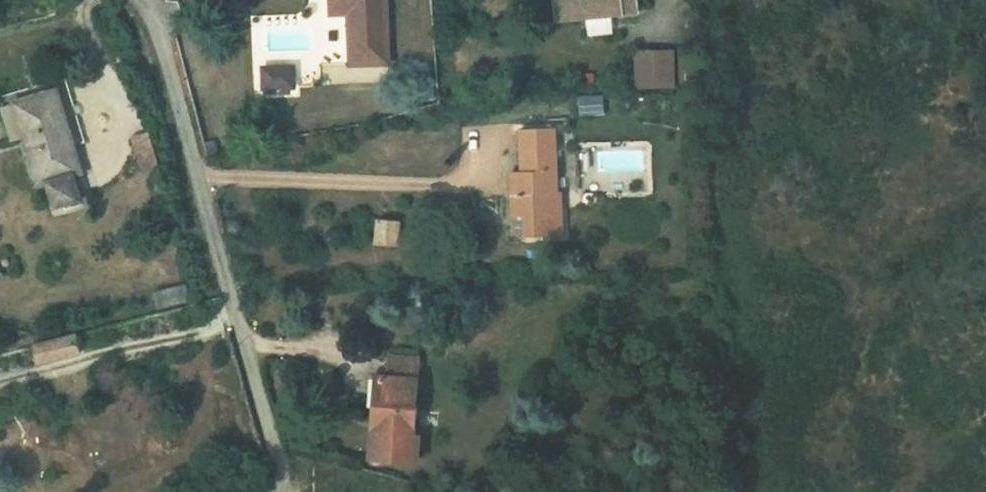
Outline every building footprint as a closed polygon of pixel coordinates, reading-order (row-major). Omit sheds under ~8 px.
[(395,0),(340,0),(341,20),(357,19),(359,69),(397,68),(395,0)] [(560,29),(640,19),(639,0),(558,0),(560,29)] [(683,90),(680,52),(643,54),(646,91),(683,90)] [(303,71),(276,72),(276,89),(304,89),(303,71)] [(49,210),(75,202),(67,176),(77,172),(52,88),(11,100),(36,183),(41,182),(49,210)] [(606,105),(583,105),(584,124),(607,123),(606,105)] [(557,135),(525,137),(527,174),(518,175),(519,198),(536,197),(538,221),(530,223),(530,241),(566,239),(566,195),(559,195),(557,135)] [(536,197),(519,198),(520,223),(530,223),(538,221),(536,197)] [(394,247),(397,220),(379,218),(374,244),(394,247)] [(81,349),(79,335),(37,346),(35,347),(39,361),(81,349)] [(418,364),(389,359),(385,379),(376,378),(369,433),(407,438),(418,364)] [(407,438),(369,433),(364,471),(401,483),(407,438)]
